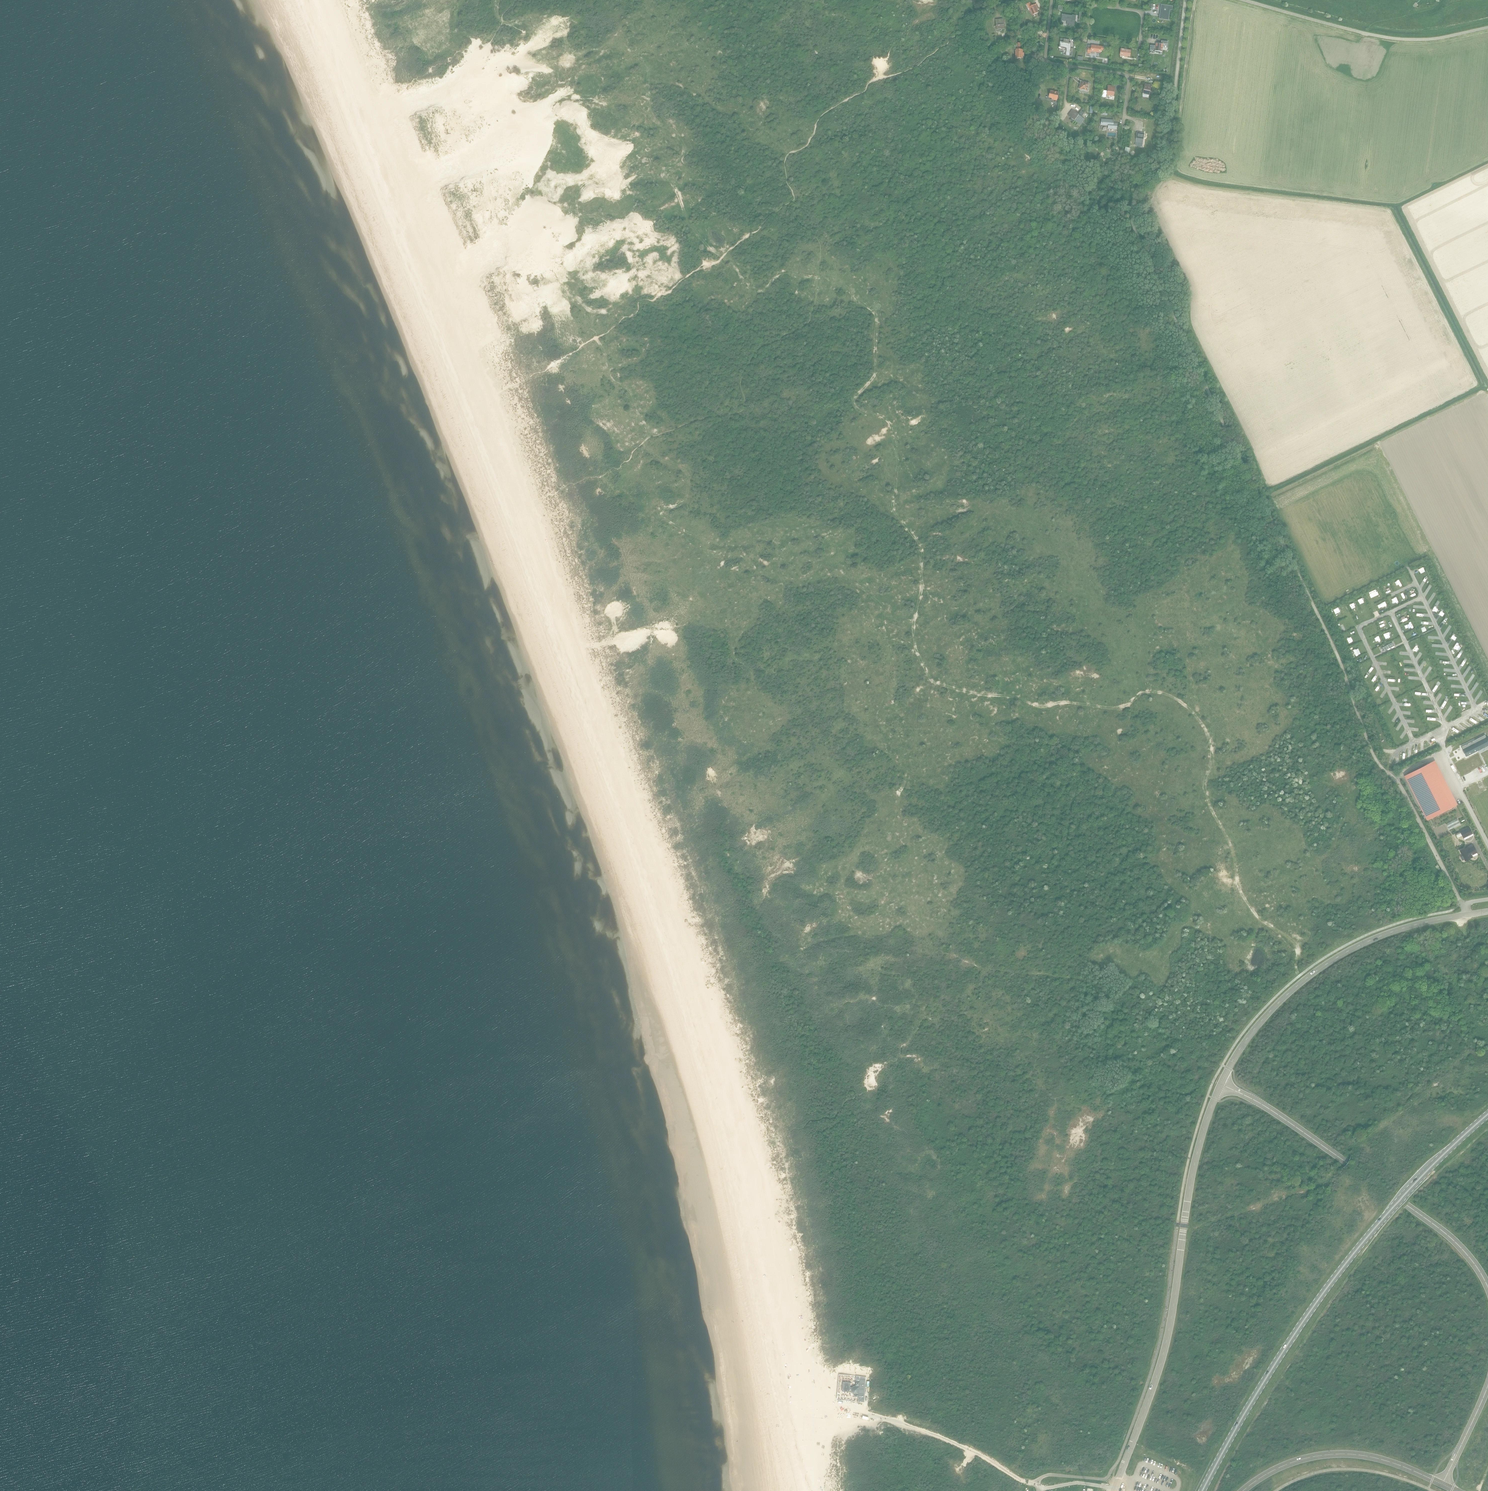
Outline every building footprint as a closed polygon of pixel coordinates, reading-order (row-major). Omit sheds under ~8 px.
[(1030,2),(1025,4),(1028,11),(1030,10),(1032,14),(1038,11),(1037,9),(1038,9),(1036,4),(1035,3),(1031,5),(1030,2)] [(1161,5),(1160,16),(1164,16),(1164,19),(1168,20),(1170,9),(1172,10),(1173,6),(1161,5)] [(1063,14),(1062,20),(1067,21),(1067,25),(1074,26),(1074,20),(1076,20),(1076,15),(1072,14),(1072,16),(1063,14)] [(996,20),(997,29),(1004,28),(1003,19),(996,20)] [(1060,42),(1060,47),(1067,48),(1066,55),(1069,56),(1070,52),(1073,52),(1073,49),(1070,49),(1071,43),(1069,43),(1069,40),(1064,39),(1063,42),(1060,42)] [(1151,45),(1150,50),(1162,51),(1163,44),(1167,44),(1168,41),(1161,40),(1161,43),(1156,43),(1156,45),(1151,45)] [(1016,56),(1022,57),(1022,55),(1024,55),(1024,53),(1022,52),(1023,49),(1020,49),(1020,43),(1017,43),(1016,49),(1016,56)] [(1103,51),(1104,46),(1101,46),(1091,45),(1091,48),(1088,47),(1087,53),(1090,53),(1091,51),(1100,52),(1101,50),(1103,51)] [(1120,54),(1126,55),(1126,57),(1127,57),(1128,56),(1130,56),(1131,50),(1121,49),(1120,54)] [(1079,89),(1087,91),(1089,83),(1081,81),(1079,89)] [(1143,93),(1149,95),(1151,85),(1145,84),(1143,93)] [(1103,90),(1102,97),(1106,97),(1106,95),(1113,96),(1115,86),(1108,85),(1108,90),(1103,90)] [(1070,111),(1068,115),(1071,118),(1070,120),(1073,122),(1074,120),(1078,123),(1083,117),(1082,117),(1084,113),(1081,111),(1078,114),(1073,111),(1072,109),(1072,110),(1070,111)] [(1101,119),(1101,125),(1108,125),(1108,128),(1117,129),(1117,123),(1113,123),(1113,120),(1101,119)] [(1136,142),(1142,143),(1144,133),(1137,132),(1136,142)] [(1386,645),(1381,648),(1382,651),(1388,649),(1394,646),(1392,642),(1386,645)] [(1462,746),(1467,756),(1487,745),(1487,740),(1485,734),(1462,746)] [(1410,773),(1432,817),(1457,805),(1455,800),(1449,803),(1429,763),(1410,773)] [(1460,832),(1463,838),(1472,833),(1469,827),(1460,832)] [(1464,859),(1465,860),(1470,858),(1470,857),(1470,858),(1469,856),(1477,853),(1473,846),(1471,847),(1471,846),(1468,847),(1467,847),(1460,851),(1463,856),(1461,857),(1462,860),(1464,859)] [(857,1375),(841,1373),(841,1383),(852,1384),(851,1395),(857,1396),(859,1396),(858,1401),(865,1401),(867,1376),(857,1375)]
